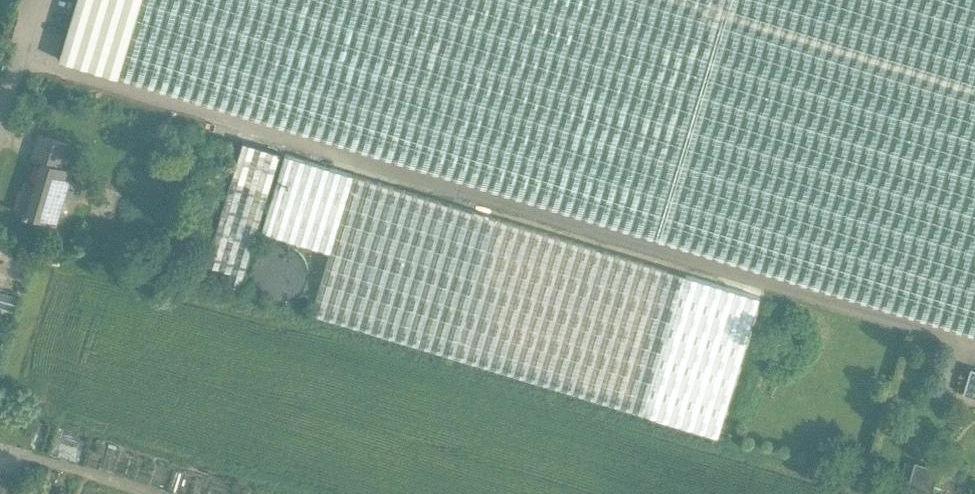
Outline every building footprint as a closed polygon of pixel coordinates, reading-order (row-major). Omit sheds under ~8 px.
[(116,76),(138,0),(77,0),(59,58),(116,76)] [(116,76),(974,334),(974,0),(138,0),(116,76)] [(78,198),(82,184),(70,180),(73,170),(61,166),(68,144),(39,135),(32,158),(42,161),(35,186),(24,182),(15,209),(57,222),(65,194),(78,198)] [(280,152),(255,145),(243,141),(206,263),(243,275),(280,152)] [(686,277),(284,154),(260,230),(331,251),(312,313),(644,415),(686,277)] [(14,311),(18,296),(0,291),(0,307),(14,311)] [(704,300),(697,325),(716,330),(710,350),(743,360),(759,304),(727,294),(724,306),(704,300)] [(974,393),(974,368),(971,366),(963,389),(974,393)] [(938,468),(914,461),(913,464),(905,461),(901,478),(909,480),(907,485),(932,492),(938,468)] [(28,486),(0,477),(0,493),(26,493),(28,486)]
